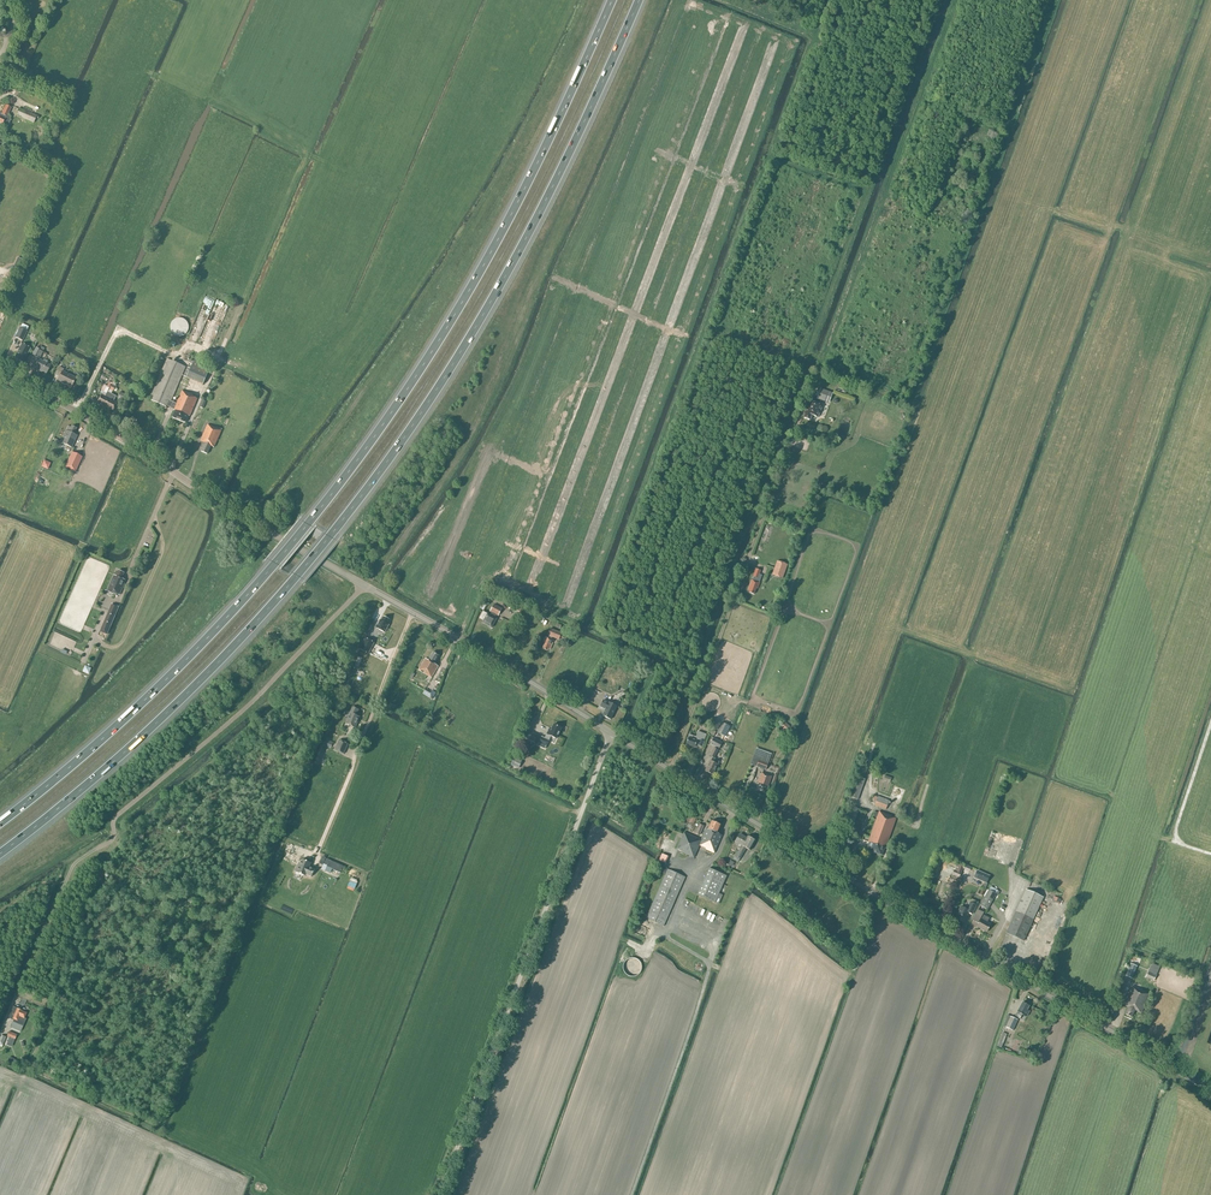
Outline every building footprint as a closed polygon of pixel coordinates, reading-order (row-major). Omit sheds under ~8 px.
[(16,96),(21,85),(16,82),(10,93),(16,96)] [(2,124),(3,124),(7,114),(8,115),(11,107),(6,105),(0,116),(0,123),(2,124)] [(19,108),(16,115),(33,123),(36,118),(38,119),(39,117),(32,114),(23,110),(19,108)] [(183,317),(169,323),(176,338),(190,332),(183,317)] [(22,341),(27,331),(20,327),(15,337),(22,341)] [(26,355),(29,348),(22,344),(18,351),(15,358),(22,362),(26,355)] [(43,352),(45,347),(41,345),(39,349),(36,347),(32,354),(39,358),(43,352)] [(43,361),(38,359),(33,368),(39,371),(39,370),(46,373),(50,365),(47,363),(48,361),(44,359),(43,361)] [(177,404),(171,401),(185,367),(167,359),(150,400),(168,407),(174,409),(174,410),(175,411),(172,417),(177,419),(177,420),(181,421),(185,423),(188,416),(190,416),(197,399),(193,397),(193,395),(182,391),(177,404)] [(187,378),(188,378),(203,385),(210,368),(194,361),(191,368),(188,367),(184,376),(187,378)] [(71,387),(76,378),(62,371),(63,369),(59,367),(55,375),(59,377),(57,380),(71,387)] [(822,386),(838,391),(841,383),(825,377),(822,386)] [(829,403),(832,393),(821,388),(817,398),(829,403)] [(105,407),(112,394),(108,392),(105,397),(102,395),(98,403),(105,407)] [(126,407),(128,401),(127,401),(129,397),(127,396),(127,395),(120,392),(117,398),(125,402),(123,405),(126,407)] [(112,394),(105,407),(113,411),(117,403),(114,401),(116,396),(112,394)] [(808,401),(803,414),(804,415),(803,418),(810,420),(812,416),(818,418),(822,406),(808,401)] [(843,435),(848,436),(851,424),(846,423),(843,435)] [(220,430),(208,424),(200,441),(205,443),(201,451),(207,454),(211,446),(214,447),(221,431),(222,429),(221,429),(220,430)] [(76,428),(71,426),(71,428),(68,426),(61,442),(71,447),(76,436),(73,434),(76,428)] [(72,452),(65,467),(75,472),(82,457),(72,452)] [(782,578),(786,568),(775,564),(774,568),(768,565),(763,579),(767,580),(769,574),(782,578)] [(761,576),(763,571),(756,569),(753,577),(758,578),(759,575),(761,576)] [(122,578),(124,572),(119,570),(116,576),(114,575),(107,591),(116,594),(116,593),(119,595),(126,580),(122,578)] [(758,588),(760,583),(752,580),(748,590),(749,591),(749,592),(754,594),(756,588),(758,588)] [(779,596),(775,595),(770,613),(773,614),(779,596)] [(107,635),(119,607),(112,604),(100,631),(107,635)] [(519,607),(514,604),(512,610),(516,612),(522,615),(525,608),(519,606),(519,607)] [(498,616),(502,609),(494,605),(490,611),(492,612),(490,616),(487,614),(482,623),(491,628),(496,619),(495,618),(497,615),(498,616)] [(390,620),(384,616),(381,621),(380,620),(376,627),(385,632),(389,625),(387,624),(390,620)] [(562,637),(560,636),(561,633),(550,629),(548,635),(547,638),(546,637),(544,642),(545,643),(543,649),(548,651),(548,649),(550,650),(554,640),(550,639),(551,637),(559,640),(560,637),(568,641),(569,640),(569,639),(570,637),(567,636),(567,635),(566,634),(566,635),(565,636),(563,635),(562,637)] [(366,637),(360,648),(368,652),(374,642),(366,637)] [(434,664),(439,656),(433,652),(428,660),(425,659),(419,670),(431,677),(438,666),(434,664)] [(355,665),(359,667),(363,658),(358,656),(355,665)] [(89,673),(92,667),(85,665),(83,671),(89,673)] [(434,699),(436,693),(426,688),(423,694),(434,699)] [(610,719),(617,706),(603,700),(600,707),(606,709),(603,715),(610,719)] [(356,715),(358,710),(353,707),(350,713),(345,723),(355,728),(360,717),(356,715)] [(726,737),(730,727),(722,723),(717,732),(726,737)] [(781,728),(787,733),(791,728),(786,723),(781,728)] [(550,736),(556,739),(561,728),(554,725),(550,731),(548,731),(547,734),(545,739),(541,737),(539,743),(546,746),(549,740),(548,740),(550,736)] [(534,742),(538,735),(528,731),(525,738),(534,742)] [(702,747),(706,734),(698,731),(696,737),(689,734),(687,738),(688,738),(686,744),(687,745),(690,746),(695,747),(696,744),(702,747)] [(719,749),(722,743),(713,738),(710,744),(719,749)] [(344,754),(348,744),(339,740),(334,750),(344,754)] [(714,761),(716,758),(714,758),(718,750),(714,748),(710,756),(713,757),(711,760),(711,759),(705,771),(713,775),(719,762),(718,761),(717,763),(714,761)] [(766,770),(771,755),(756,749),(750,764),(766,770)] [(518,767),(521,760),(514,757),(511,763),(518,767)] [(857,776),(864,779),(866,771),(860,769),(857,776)] [(765,793),(771,776),(762,773),(758,783),(759,783),(757,790),(765,793)] [(865,779),(864,779),(857,776),(850,797),(858,799),(865,779)] [(877,797),(874,796),(871,802),(875,803),(874,805),(886,809),(889,801),(878,796),(877,797)] [(851,830),(859,809),(852,806),(844,828),(851,830)] [(879,812),(875,811),(874,813),(873,812),(872,817),(876,819),(869,840),(868,842),(869,842),(866,850),(882,855),(884,848),(885,848),(896,819),(891,817),(892,816),(879,811),(879,812)] [(717,833),(721,825),(711,821),(708,829),(706,828),(701,840),(684,832),(677,849),(681,851),(681,852),(694,858),(699,845),(705,848),(705,849),(714,853),(722,835),(717,833)] [(700,835),(704,826),(700,824),(698,828),(696,827),(694,832),(700,835)] [(747,838),(740,834),(735,842),(741,845),(742,846),(738,852),(737,851),(735,856),(733,859),(738,862),(740,858),(740,859),(746,848),(750,850),(756,841),(748,836),(747,838)] [(662,854),(659,860),(666,863),(669,857),(662,854)] [(323,865),(321,869),(331,873),(332,869),(341,872),(344,865),(322,856),(319,863),(323,865)] [(302,864),(299,871),(299,872),(306,874),(307,875),(308,873),(315,876),(319,868),(313,866),(315,863),(306,859),(303,865),(302,864)] [(719,904),(723,895),(719,893),(726,876),(709,868),(697,895),(719,904)] [(667,869),(665,874),(661,885),(657,884),(654,891),(657,893),(646,918),(664,926),(685,877),(667,869)] [(986,883),(990,876),(977,870),(974,878),(986,883)] [(980,905),(980,906),(987,910),(996,894),(998,895),(1000,892),(993,888),(991,891),(989,890),(980,905)] [(1023,941),(1043,897),(1026,889),(1006,933),(1023,941)] [(972,914),(976,905),(970,902),(966,909),(961,906),(955,918),(964,922),(968,912),(972,914)] [(978,910),(980,906),(972,920),(979,923),(977,927),(986,932),(991,924),(987,922),(989,918),(982,914),(983,912),(978,910)] [(632,977),(633,977),(635,977),(636,976),(637,976),(638,975),(639,974),(640,973),(641,972),(641,971),(642,970),(642,969),(642,967),(642,966),(642,965),(641,964),(641,962),(640,961),(639,960),(638,959),(637,959),(636,958),(635,958),(634,958),(633,958),(632,958),(630,958),(629,958),(628,959),(627,959),(626,960),(625,961),(624,962),(624,964),(623,965),(623,966),(623,967),(623,969),(623,970),(624,971),(624,972),(625,973),(626,974),(627,975),(628,976),(629,976),(631,977),(632,977)] [(1132,979),(1137,966),(1130,963),(1125,975),(1132,979)] [(1145,978),(1154,981),(1156,975),(1148,971),(1145,978)] [(1141,1013),(1149,994),(1132,987),(1124,1005),(1128,1007),(1125,1014),(1131,1017),(1134,1010),(1141,1013)] [(1024,1015),(1029,1006),(1022,1002),(1017,1012),(1015,1016),(1018,1018),(1021,1014),(1024,1015)] [(17,1008),(13,1007),(8,1018),(13,1020),(13,1022),(23,1026),(26,1019),(24,1018),(27,1012),(17,1008)] [(1013,1030),(1017,1020),(1010,1017),(1006,1027),(1013,1030)] [(998,1046),(1003,1047),(1007,1033),(1002,1031),(998,1046)]
